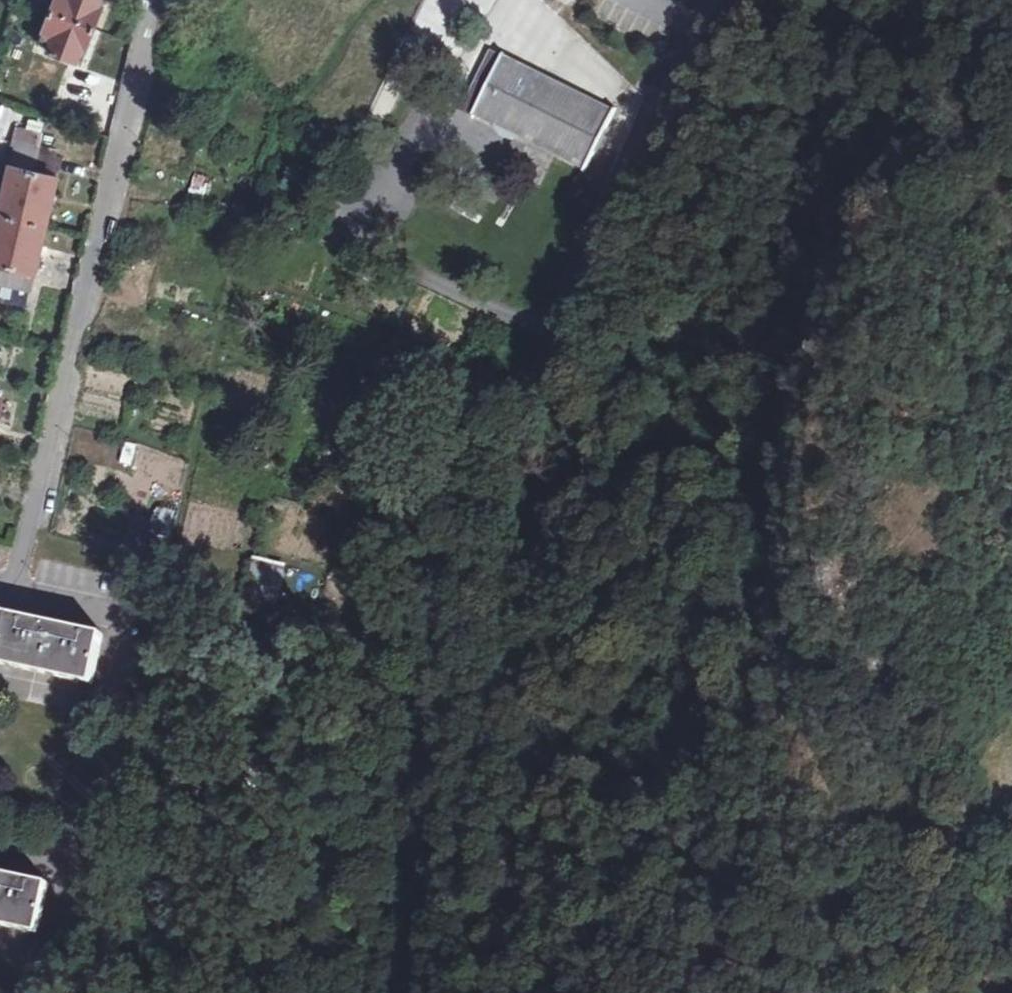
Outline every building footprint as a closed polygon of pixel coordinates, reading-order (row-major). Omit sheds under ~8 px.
[(54,49),(52,52),(79,63),(87,45),(92,47),(104,15),(98,13),(103,0),(59,0),(43,45),(54,49)] [(491,81),(481,102),(474,116),(586,172),(612,118),(500,63),(489,58),(480,75),(491,81)] [(491,81),(480,75),(469,96),(481,102),(491,81)] [(6,140),(15,107),(0,104),(0,139),(6,140)] [(38,149),(40,132),(14,129),(12,146),(38,149)] [(14,169),(2,218),(0,228),(0,266),(37,275),(58,180),(14,169)] [(194,174),(191,194),(211,197),(214,177),(194,174)] [(333,594),(361,593),(358,553),(331,554),(333,594)] [(252,602),(282,603),(285,561),(255,560),(252,602)] [(0,615),(0,667),(94,688),(105,638),(0,615)] [(0,877),(0,928),(39,936),(49,888),(0,877)]
